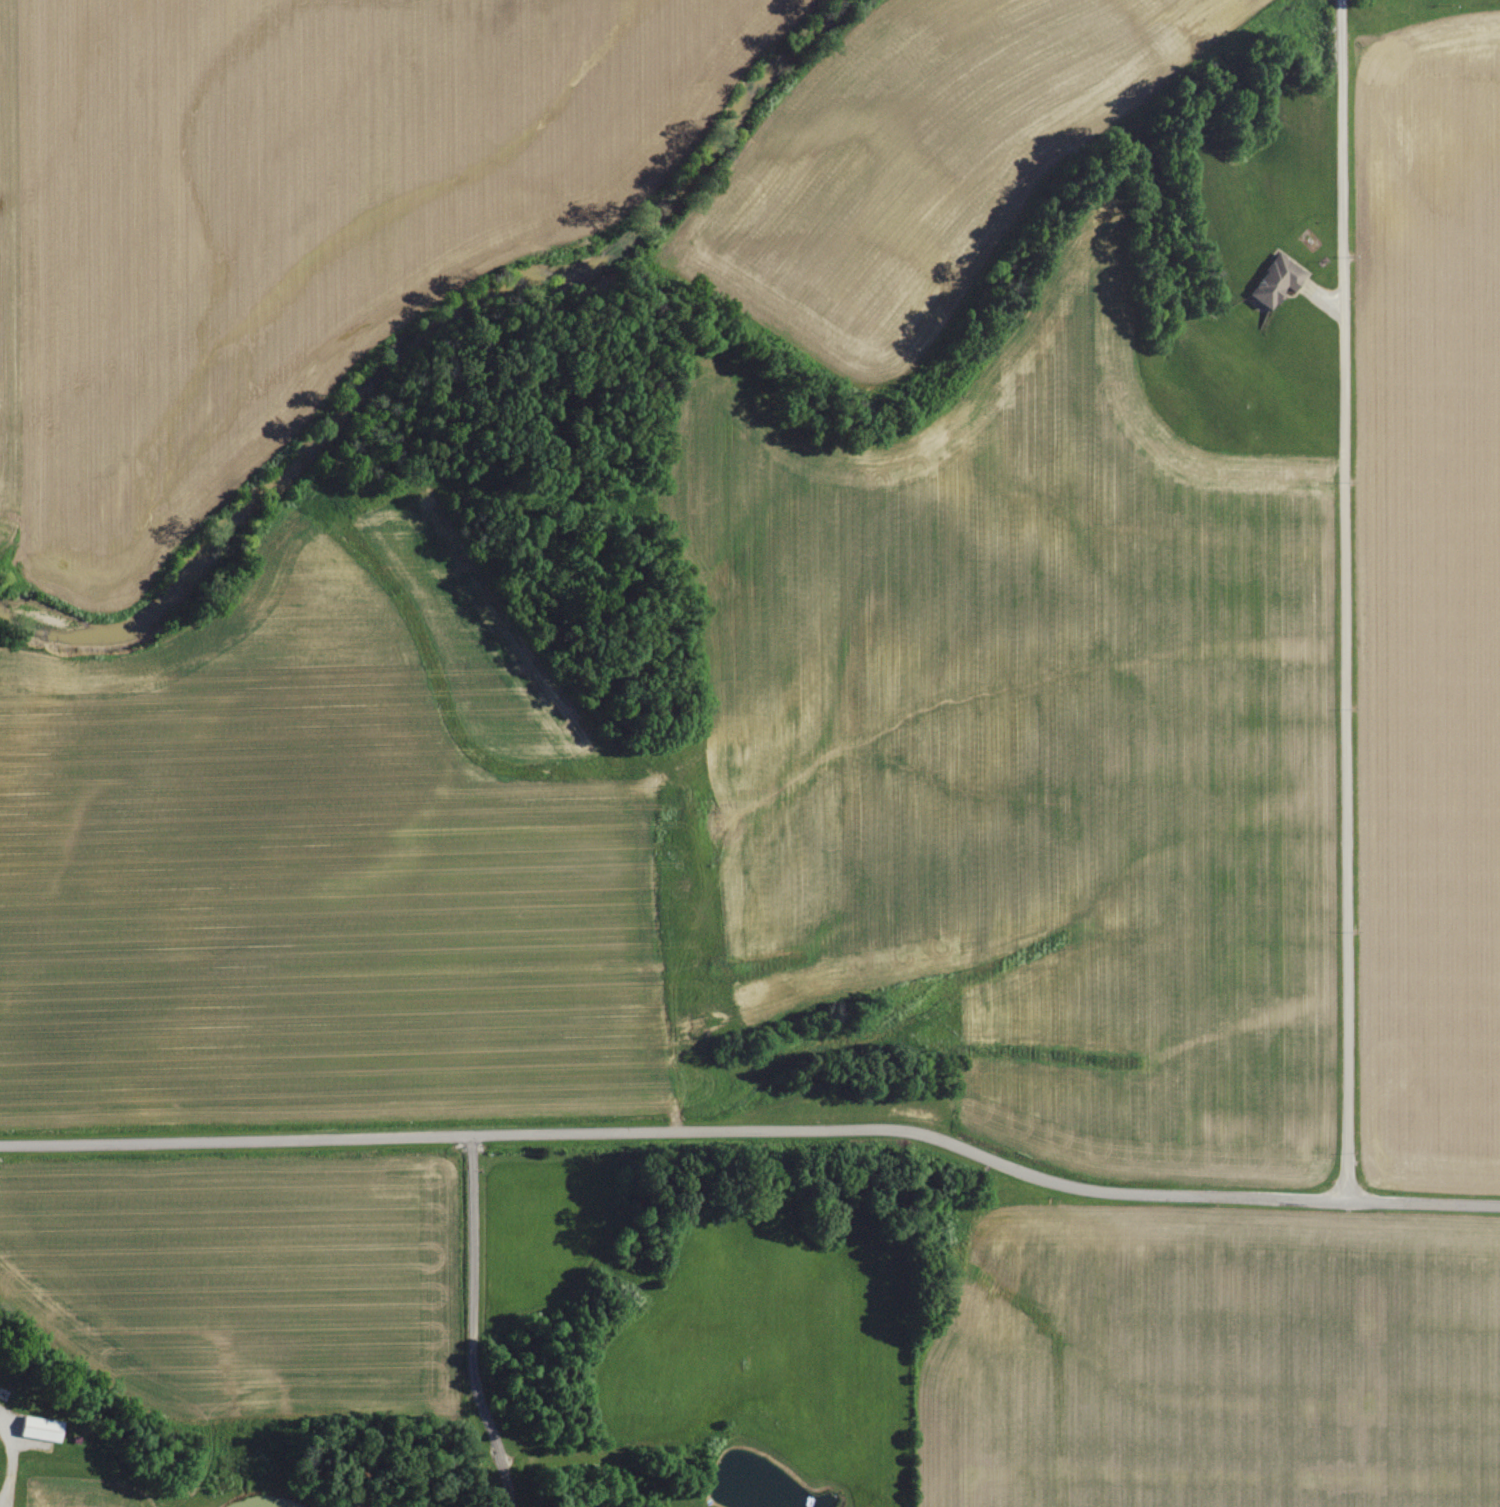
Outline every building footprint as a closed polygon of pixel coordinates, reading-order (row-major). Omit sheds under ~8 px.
[(1276,254),(1246,296),(1269,312),(1285,289),(1292,293),(1305,275),(1276,254)] [(17,1437),(56,1443),(60,1423),(20,1416),(17,1437)]
